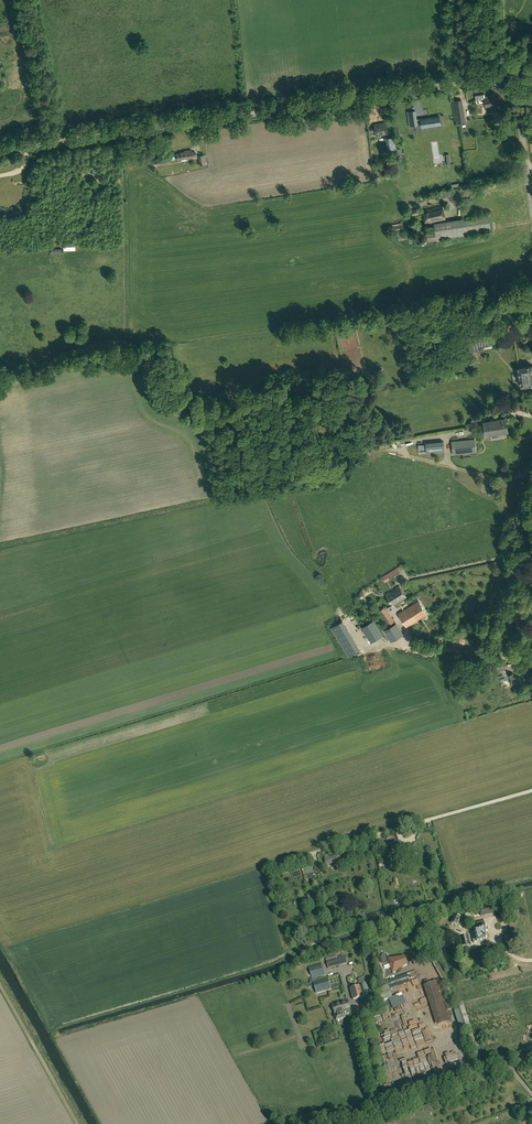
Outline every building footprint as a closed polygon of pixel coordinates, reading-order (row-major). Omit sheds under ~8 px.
[(485,94),(476,96),(477,103),(486,102),(486,107),(496,106),(494,96),(494,95),(486,97),(486,98),(485,98),(485,94)] [(415,110),(408,111),(410,126),(417,125),(416,121),(421,120),(421,122),(424,122),(425,125),(434,124),(434,125),(441,124),(440,115),(416,119),(415,110)] [(465,121),(464,112),(454,114),(456,123),(465,121)] [(376,132),(377,136),(389,134),(388,133),(391,133),(390,125),(387,126),(387,123),(375,125),(375,128),(372,128),(373,132),(376,132)] [(395,141),(388,142),(389,151),(396,150),(395,141)] [(447,159),(442,160),(441,144),(435,145),(437,167),(447,166),(447,159)] [(197,156),(196,151),(193,152),(192,150),(187,150),(187,151),(181,152),(181,153),(177,154),(178,159),(193,157),(197,156)] [(207,163),(206,155),(199,156),(200,165),(207,163)] [(445,197),(454,195),(453,190),(438,193),(439,198),(445,197)] [(446,220),(444,206),(424,210),(426,224),(446,220)] [(434,223),(435,230),(437,240),(491,231),(489,215),(434,223)] [(392,225),(393,233),(404,231),(403,225),(402,223),(392,225)] [(493,344),(490,332),(481,334),(480,331),(467,333),(470,351),(484,349),(483,346),(493,344)] [(522,386),(531,384),(531,365),(519,368),(520,374),(518,375),(519,380),(521,380),(522,386)] [(506,418),(485,422),(487,435),(509,431),(506,418)] [(476,449),(475,440),(453,442),(454,451),(476,449)] [(374,456),(377,460),(387,454),(383,449),(374,456)] [(387,578),(388,580),(401,572),(398,568),(381,578),(383,581),(387,578)] [(398,587),(398,588),(390,593),(390,592),(387,594),(394,605),(407,597),(400,586),(398,587)] [(427,614),(419,601),(399,613),(407,627),(427,614)] [(375,620),(363,627),(372,642),(384,635),(375,620)] [(405,632),(401,627),(398,629),(396,626),(388,632),(394,640),(405,632)] [(512,685),(521,682),(520,676),(516,677),(516,676),(514,676),(513,673),(507,675),(505,668),(497,670),(499,677),(501,677),(502,679),(503,679),(503,680),(511,678),(512,685)] [(388,851),(400,848),(397,840),(388,843),(386,843),(388,851)] [(407,853),(408,856),(408,859),(413,858),(412,855),(417,853),(414,845),(410,846),(410,845),(402,847),(404,854),(407,853)] [(335,862),(337,868),(342,866),(338,855),(325,859),(327,864),(335,862)] [(481,916),(494,912),(493,906),(480,909),(481,916)] [(385,917),(384,911),(366,916),(368,922),(385,917)] [(456,915),(451,923),(458,926),(462,918),(456,915)] [(475,931),(472,932),(475,943),(482,941),(486,940),(487,938),(486,934),(487,934),(487,932),(488,932),(489,930),(489,929),(487,927),(486,928),(485,922),(478,924),(479,930),(475,931)] [(326,959),(329,969),(347,963),(344,953),(341,954),(342,957),(337,958),(337,955),(326,959)] [(404,967),(407,965),(405,958),(389,959),(387,955),(386,954),(385,954),(384,954),(383,954),(382,955),(382,956),(381,956),(381,957),(383,963),(384,963),(386,972),(387,977),(394,975),(393,973),(401,969),(400,967),(402,966),(404,967)] [(322,964),(310,968),(313,978),(325,975),(322,964)] [(407,974),(409,980),(411,979),(412,979),(418,977),(417,971),(407,974)] [(331,989),(327,977),(313,982),(317,994),(331,989)] [(438,981),(425,985),(437,1022),(450,1018),(450,1016),(452,1016),(450,1010),(448,1010),(438,981)] [(367,986),(361,987),(361,986),(351,988),(354,1000),(369,996),(367,986)] [(397,997),(389,1000),(392,1009),(400,1006),(397,997)] [(348,1000),(333,1003),(337,1020),(346,1018),(345,1014),(351,1012),(348,1000)] [(430,1022),(433,1031),(439,1029),(436,1020),(430,1022)] [(445,1034),(434,1037),(436,1042),(446,1038),(445,1034)] [(404,1066),(409,1064),(407,1058),(401,1060),(404,1066)]
